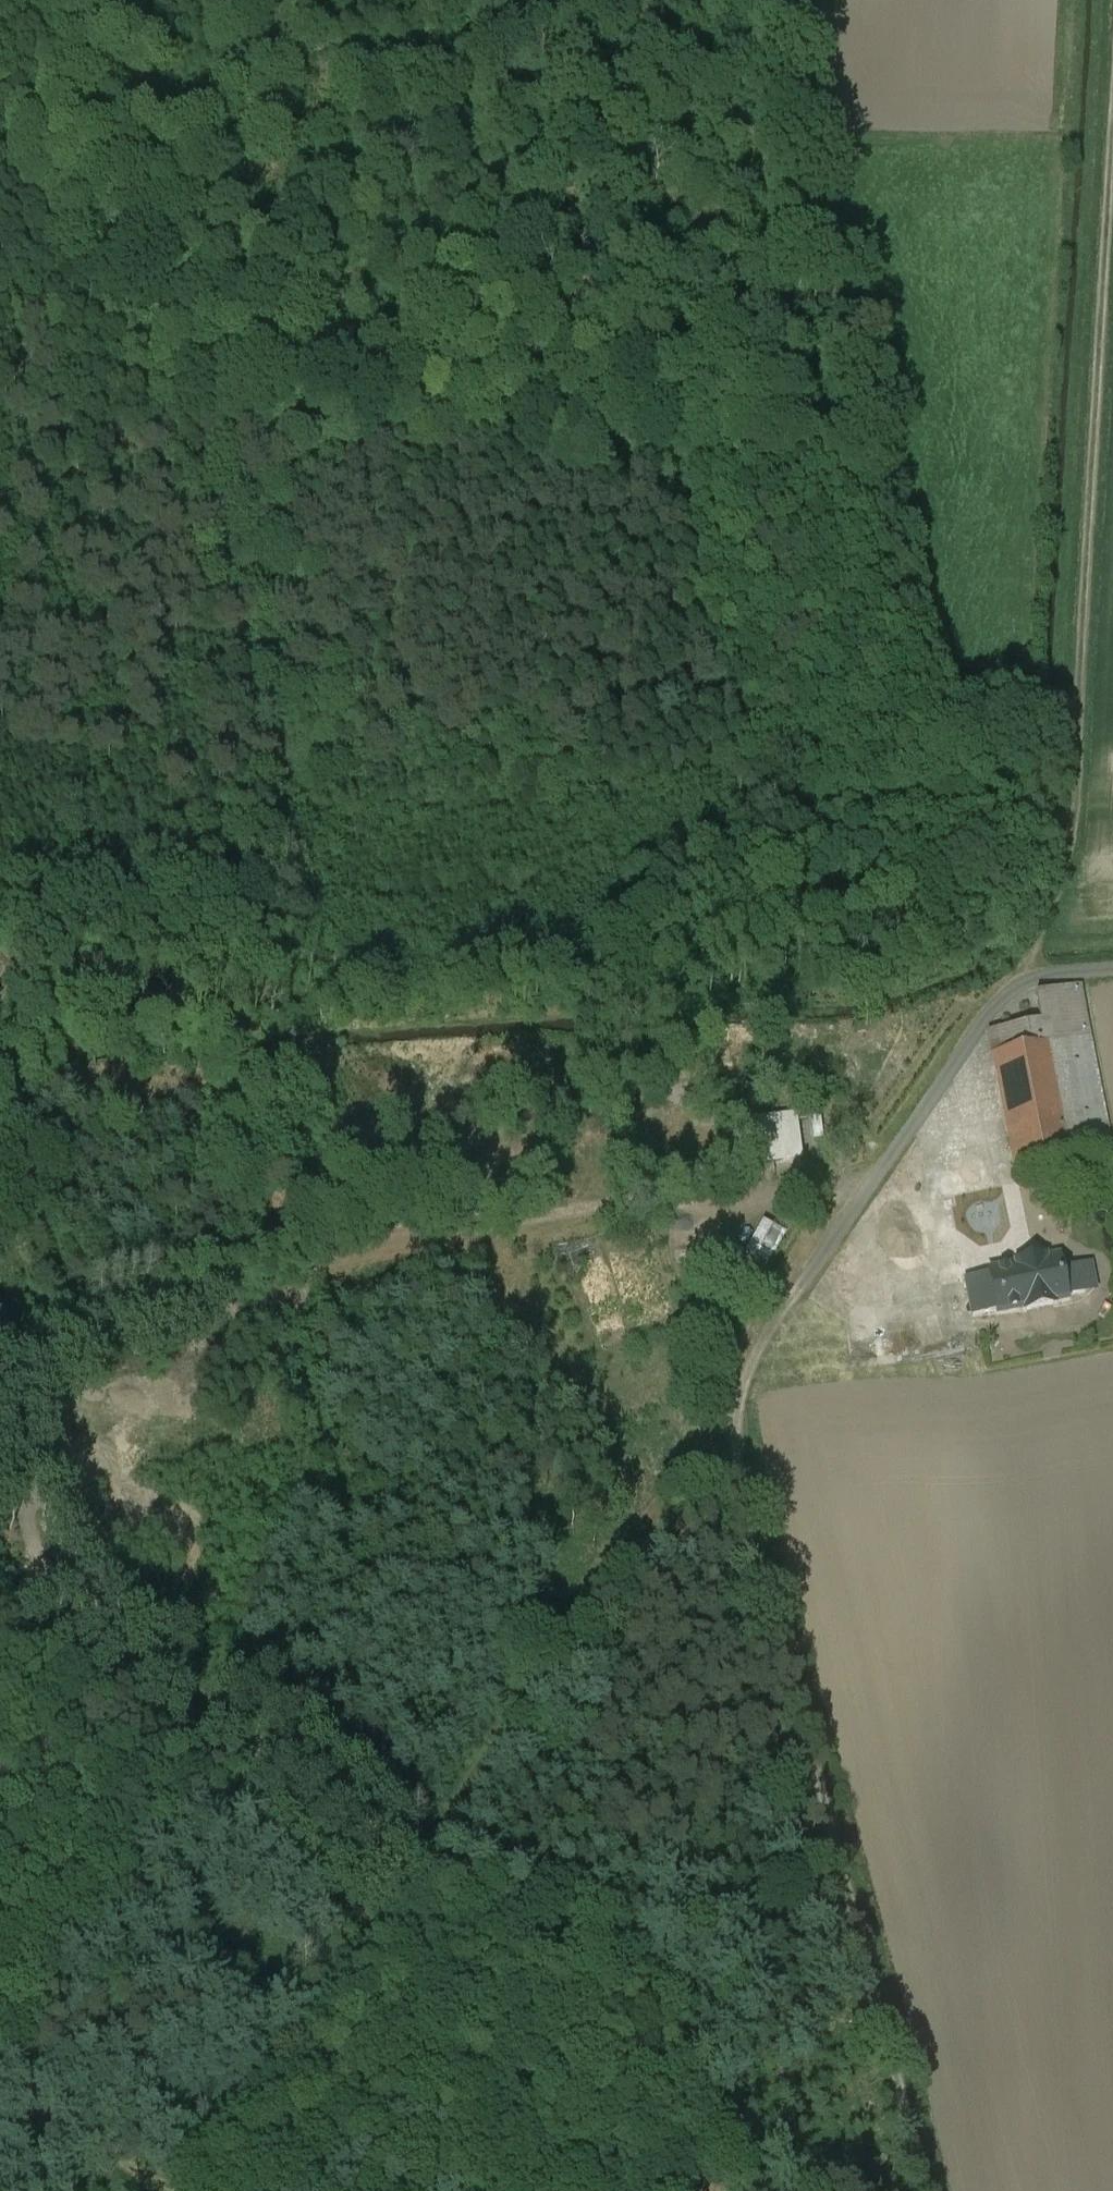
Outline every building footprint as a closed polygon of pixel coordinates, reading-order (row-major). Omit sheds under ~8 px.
[(1112,1154),(1080,988),(1035,997),(1040,1024),(988,1035),(1015,1173),(1112,1154)] [(750,1115),(752,1164),(802,1162),(800,1113),(750,1115)] [(1010,1198),(951,1210),(972,1316),(1031,1304),(1021,1253),(1010,1198)] [(1067,1244),(1021,1253),(1031,1304),(1076,1296),(1067,1244)]
